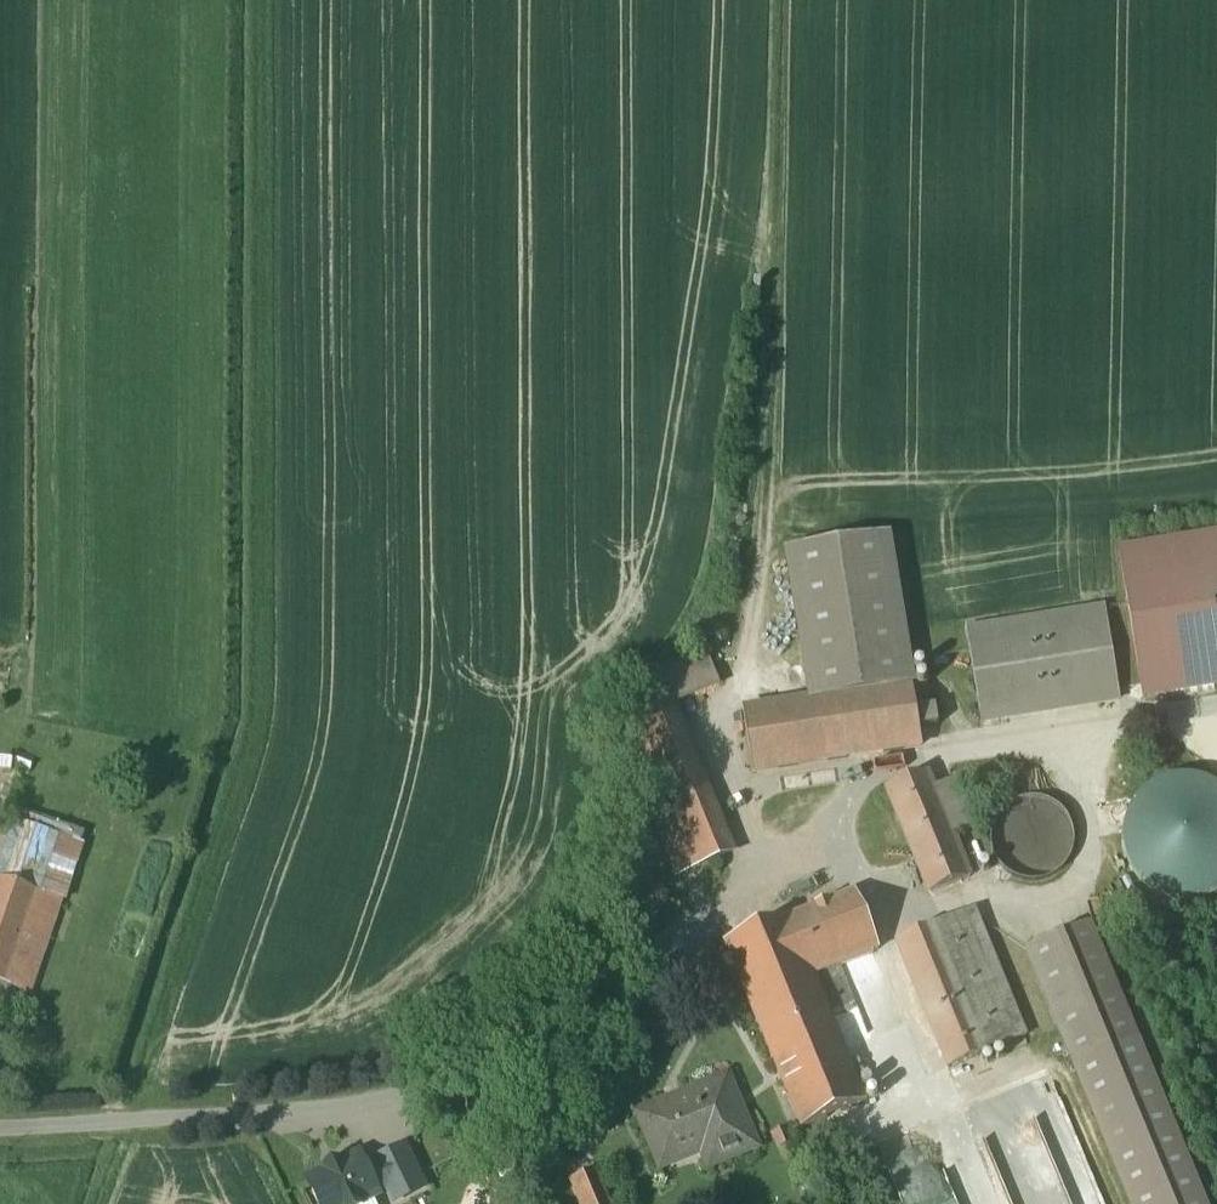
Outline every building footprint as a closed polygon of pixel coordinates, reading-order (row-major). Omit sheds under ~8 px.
[(1120,551),(1144,694),(1216,682),(1216,535),(1120,551)] [(753,772),(921,745),(888,538),(788,554),(812,700),(743,711),(753,772)] [(968,631),(983,722),(1120,699),(1105,608),(968,631)] [(659,673),(673,707),(720,686),(705,653),(659,673)] [(670,702),(614,726),(680,879),(736,855),(670,702)] [(936,707),(920,710),(923,728),(939,725),(936,707)] [(929,893),(968,878),(927,773),(888,788),(929,893)] [(1127,838),(1127,851),(1130,863),(1134,874),(1141,884),(1150,893),(1161,899),(1172,904),(1185,906),(1197,905),(1209,902),(1216,898),(1216,791),(1209,788),(1197,784),(1185,784),(1173,786),(1161,790),(1151,796),(1142,805),(1135,815),(1130,826),(1127,838)] [(990,838),(990,846),(992,855),(996,862),(1001,869),(1007,875),(1015,879),(1023,882),(1032,882),(1040,881),(1049,879),(1056,874),(1062,868),(1067,861),(1071,853),(1072,845),(1072,836),(1070,828),(1066,820),(1061,813),(1055,807),(1047,803),(1039,800),(1030,800),(1022,801),(1013,804),(1006,808),(1000,814),(995,821),(991,829),(990,838)] [(0,881),(0,1004),(6,1006),(12,987),(30,993),(61,901),(0,881)] [(801,1130),(866,1103),(814,977),(879,950),(855,892),(725,945),(801,1130)] [(949,1069),(1027,1037),(974,910),(896,942),(949,1069)] [(1075,1065),(1136,1040),(1090,925),(1029,950),(1075,1065)] [(894,1018),(879,984),(856,994),(871,1029),(894,1018)] [(1060,1054),(1008,1076),(1032,1137),(1085,1115),(1060,1054)] [(727,1078),(638,1116),(660,1169),(702,1151),(710,1168),(757,1148),(727,1078)] [(405,1150),(365,1169),(375,1188),(378,1187),(381,1193),(389,1189),(395,1202),(409,1195),(423,1188),(405,1150)] [(360,1158),(342,1166),(341,1163),(324,1171),(326,1174),(308,1182),(319,1203),(361,1203),(360,1202),(363,1194),(375,1188),(365,1169),(360,1158)] [(1057,1165),(1037,1173),(1032,1161),(1015,1167),(1017,1173),(1003,1178),(1012,1203),(1071,1203),(1057,1165)] [(575,1183),(583,1203),(608,1203),(596,1175),(575,1183)]
